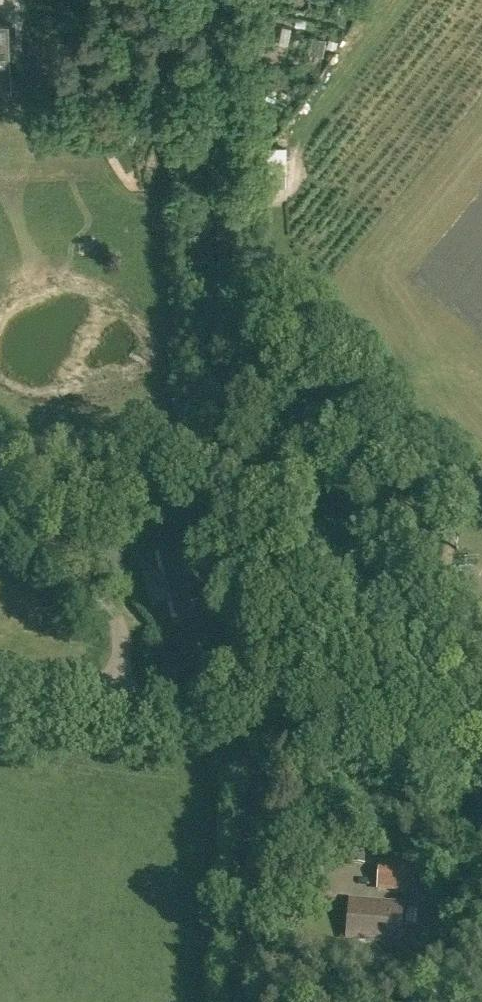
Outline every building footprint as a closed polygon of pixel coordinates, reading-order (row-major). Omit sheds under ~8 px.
[(362,0),(354,0),(347,18),(355,20),(362,0)] [(8,75),(10,75),(8,20),(0,20),(0,76),(8,75)] [(267,147),(268,181),(285,181),(285,147),(267,147)] [(178,541),(180,545),(147,555),(145,550),(144,551),(161,609),(162,609),(161,605),(194,595),(195,600),(196,599),(180,540),(178,541)] [(346,848),(323,845),(323,849),(322,855),(345,858),(345,849),(346,848)] [(352,850),(352,862),(365,863),(366,851),(352,850)] [(377,891),(413,894),(414,891),(423,891),(424,867),(415,866),(416,864),(379,861),(377,891)] [(348,939),(399,943),(402,906),(351,902),(348,939)]
